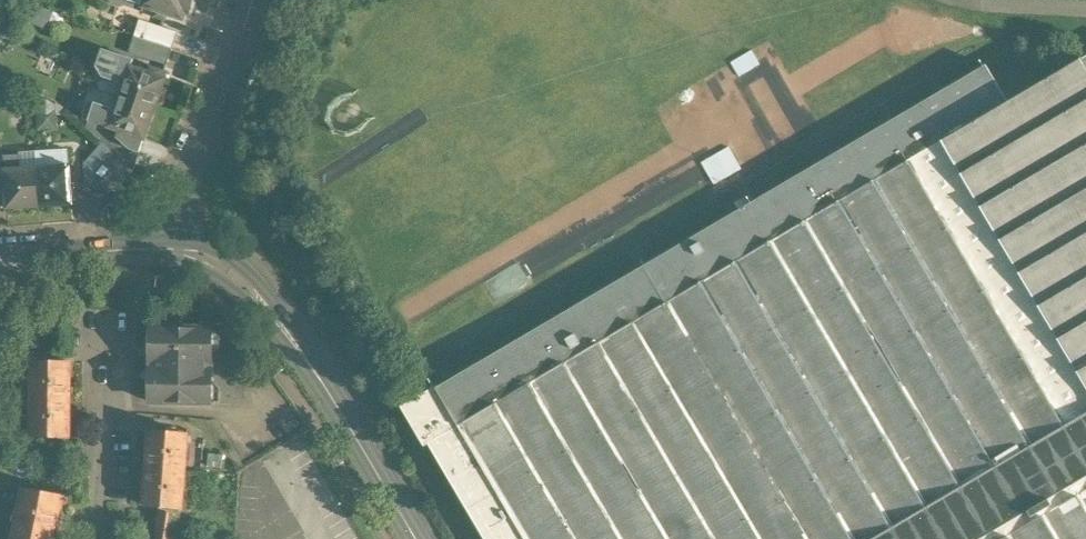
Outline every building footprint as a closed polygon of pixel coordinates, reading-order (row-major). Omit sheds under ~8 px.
[(143,7),(156,11),(154,18),(164,22),(166,15),(182,20),(184,13),(188,15),(193,0),(146,0),(143,7)] [(177,33),(148,23),(145,30),(142,39),(172,49),(177,33)] [(142,39),(145,30),(127,24),(125,33),(134,36),(142,39)] [(142,39),(134,36),(129,54),(166,66),(172,49),(142,39)] [(133,61),(102,50),(96,68),(102,79),(122,85),(128,67),(131,68),(133,61)] [(1083,56),(1083,55),(1007,100),(986,66),(437,389),(435,386),(399,407),(411,428),(408,430),(415,441),(418,440),(423,448),(427,445),(483,538),(1085,538),(1085,55),(1083,56)] [(131,68),(128,67),(122,85),(118,97),(153,109),(160,90),(164,79),(158,77),(160,70),(148,67),(146,73),(131,68)] [(153,109),(118,97),(114,110),(108,128),(118,132),(143,140),(147,129),(153,109)] [(114,110),(94,104),(88,121),(108,128),(114,110)] [(88,142),(88,131),(85,129),(66,112),(67,143),(88,142)] [(108,128),(88,121),(85,129),(88,131),(108,150),(113,142),(121,144),(116,139),(118,132),(108,128)] [(143,140),(118,132),(116,139),(121,144),(140,151),(143,140)] [(121,144),(113,142),(108,150),(111,152),(132,172),(140,151),(121,144)] [(111,152),(82,184),(83,186),(114,191),(132,172),(111,152)] [(67,154),(36,155),(36,169),(39,207),(77,204),(76,185),(69,185),(67,154)] [(3,157),(5,185),(0,185),(0,205),(6,204),(6,209),(39,207),(36,169),(19,170),(18,157),(3,157)] [(179,329),(149,329),(149,331),(149,346),(148,346),(149,349),(152,349),(152,359),(149,359),(149,361),(148,361),(148,363),(149,363),(149,368),(148,368),(148,370),(151,370),(151,383),(148,383),(148,386),(149,386),(148,399),(148,402),(178,402),(178,404),(211,405),(211,402),(210,402),(210,383),(211,383),(211,380),(211,371),(211,369),(211,364),(211,363),(212,361),(211,361),(211,352),(212,352),(212,349),(211,349),(211,330),(212,330),(212,328),(179,327),(179,329)] [(70,363),(31,362),(31,399),(69,400),(70,363)] [(0,390),(0,399),(9,399),(9,391),(0,390)] [(0,399),(0,408),(8,408),(9,399),(0,399)] [(69,400),(31,399),(30,437),(68,437),(69,400)] [(186,434),(148,431),(145,468),(183,471),(186,434)] [(183,471),(145,468),(142,505),(180,509),(183,471)] [(22,489),(12,538),(54,538),(63,497),(22,489)] [(176,515),(158,514),(155,533),(173,536),(176,515)]
